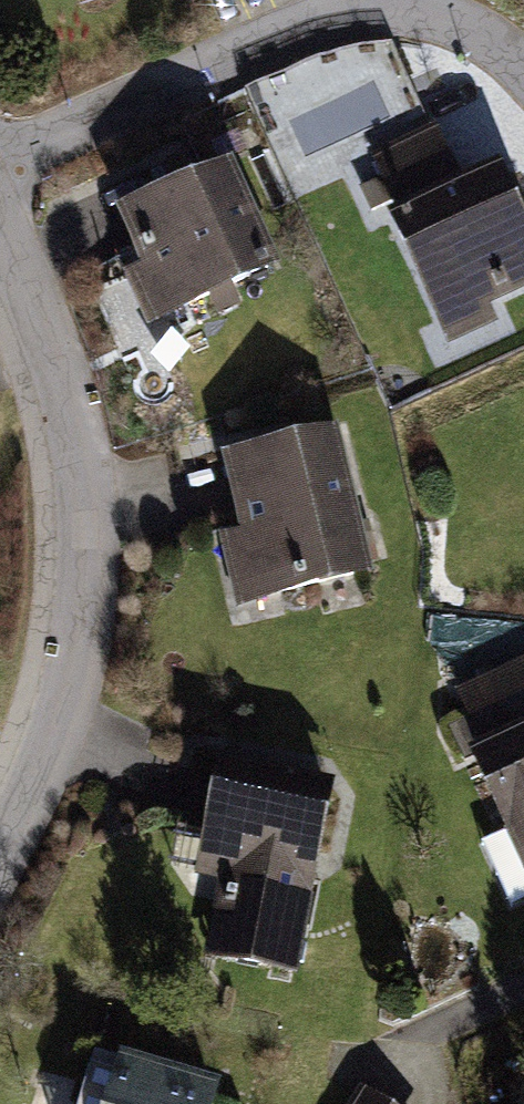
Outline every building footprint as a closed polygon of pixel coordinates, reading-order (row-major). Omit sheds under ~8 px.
[(389,226),(447,350),(497,325),(491,309),(523,295),(523,216),(503,167),(463,184),(438,129),(371,159),(401,221),(389,226)] [(232,165),(115,216),(138,270),(120,279),(146,332),(282,272),(232,165)] [(338,432),(220,460),(238,533),(219,538),(238,612),(372,582),(338,432)] [(467,755),(522,879),(523,879),(523,661),(456,692),(480,750),(467,755)] [(335,785),(219,762),(197,877),(220,883),(204,962),(296,979),(335,785)] [(118,1059),(104,1103),(217,1103),(221,1090),(118,1059)] [(360,1088),(350,1103),(386,1103),(360,1088)]
